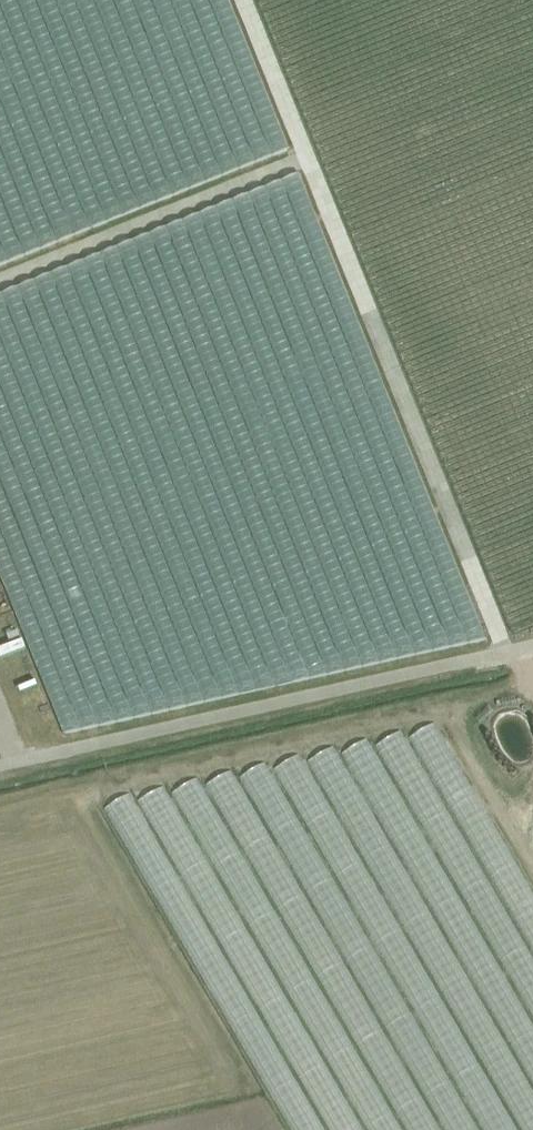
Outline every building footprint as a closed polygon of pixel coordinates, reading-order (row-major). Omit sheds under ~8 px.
[(132,797),(208,994),(269,862),(291,883),(295,848),(332,834),(357,857),(361,823),(414,873),(395,824),(472,896),(486,931),(519,859),(532,894),(532,861),(463,681),(435,742),(390,722),(389,718),(368,764),(341,739),(335,786),(312,726),(303,797),(278,731),(268,805),(245,745),(224,791),(212,758),(162,811),(132,797)] [(96,731),(103,720),(79,705),(72,716),(96,731)]
